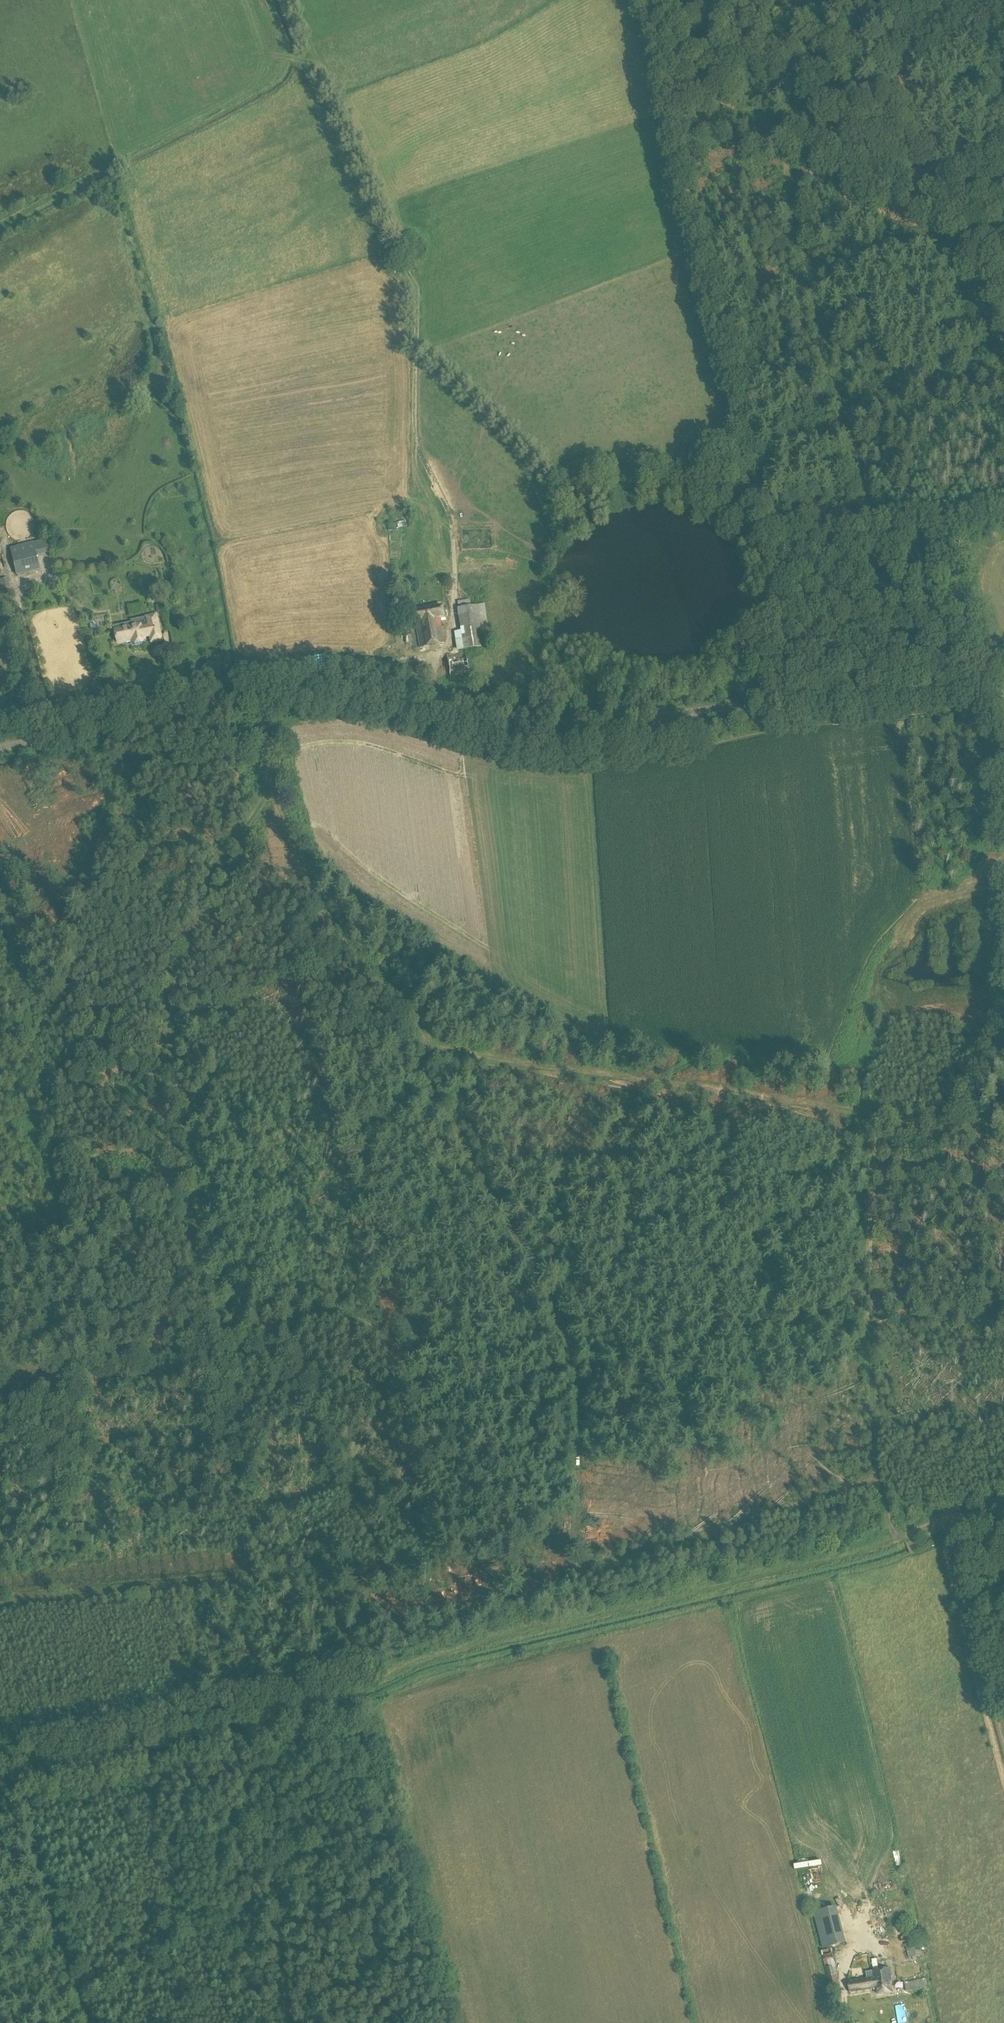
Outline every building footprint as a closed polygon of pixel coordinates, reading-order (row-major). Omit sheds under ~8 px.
[(736,110),(728,111),(730,125),(739,123),(736,110)] [(33,534),(35,530),(36,526),(36,522),(35,519),(32,515),(29,513),(25,511),(21,511),(17,511),(14,513),(11,516),(8,520),(8,524),(8,528),(9,532),(11,535),(15,537),(18,539),(22,539),(26,539),(30,537),(33,534)] [(10,549),(16,576),(40,571),(37,556),(54,552),(51,540),(10,549)] [(462,609),(467,642),(461,643),(463,654),(487,650),(484,626),(493,625),(490,606),(462,609)] [(415,622),(420,649),(444,644),(439,618),(444,617),(442,607),(408,613),(410,623),(415,622)] [(115,630),(117,642),(131,640),(131,642),(134,644),(142,642),(144,640),(143,638),(150,636),(151,643),(160,641),(155,616),(146,618),(148,626),(141,627),(141,625),(115,630)] [(389,652),(392,661),(405,657),(402,648),(389,652)] [(453,666),(455,680),(473,677),(471,663),(453,666)] [(3,763),(13,758),(10,752),(0,756),(0,757),(3,763)] [(23,1121),(36,1116),(34,1111),(21,1117),(23,1121)] [(27,1127),(29,1133),(45,1129),(44,1122),(27,1127)] [(911,1890),(900,1893),(902,1899),(913,1896),(911,1890)] [(843,1944),(834,1909),(814,1914),(822,1949),(843,1944)] [(906,1944),(909,1958),(922,1955),(919,1941),(906,1944)] [(836,1956),(830,1958),(833,1967),(840,1964),(836,1956)] [(826,1969),(831,1990),(839,1989),(836,1976),(838,1975),(836,1967),(826,1969)] [(848,1982),(850,1993),(877,1989),(878,1996),(893,1993),(891,1982),(892,1982),(890,1969),(866,1972),(867,1979),(848,1982)] [(905,1982),(907,1991),(927,1988),(925,1979),(905,1982)]
